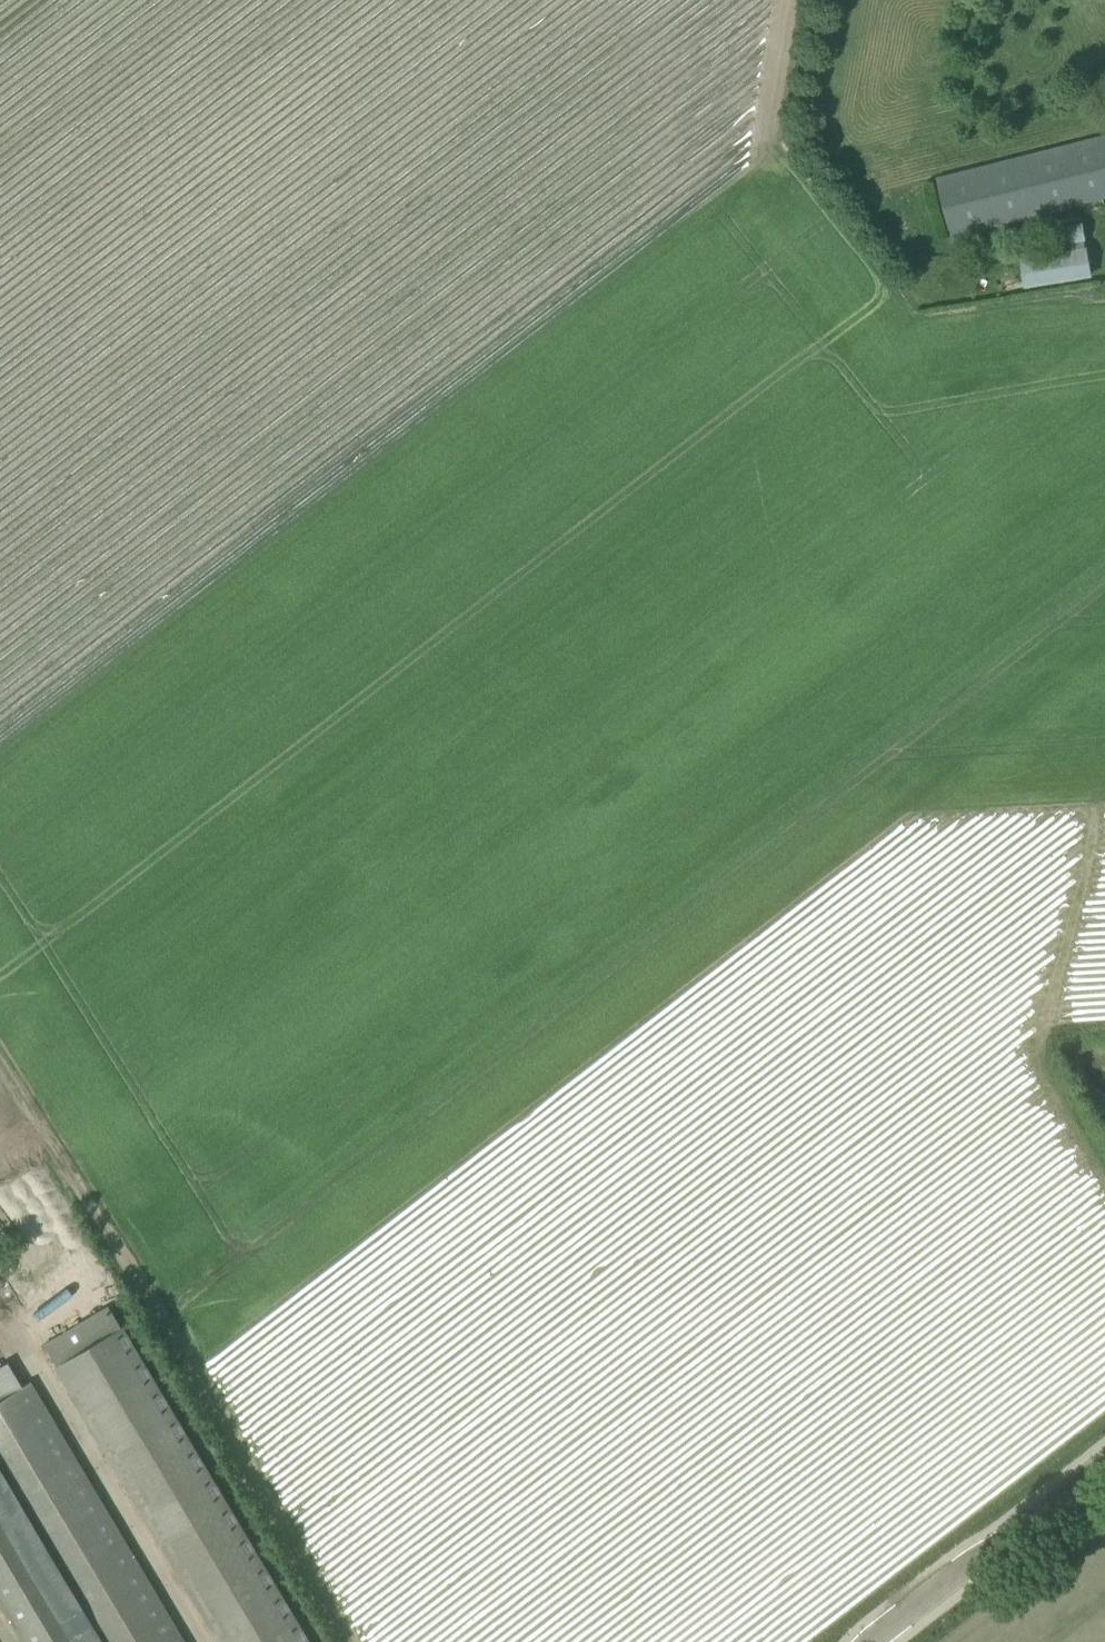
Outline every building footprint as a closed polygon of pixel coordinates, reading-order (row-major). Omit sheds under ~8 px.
[(1104,195),(1104,136),(940,177),(954,232),(1104,195)] [(1077,251),(1085,250),(1084,239),(1086,239),(1083,224),(1070,226),(1073,241),(1075,241),(1077,251)] [(1085,250),(1077,251),(1023,260),(1027,284),(1092,273),(1088,249),(1085,250)] [(109,1306),(44,1345),(220,1641),(308,1641),(109,1306)] [(29,1381),(0,1398),(0,1486),(93,1641),(184,1641),(29,1381)] [(189,1598),(119,1474),(99,1485),(172,1614),(186,1606),(183,1602),(189,1598)] [(0,1496),(0,1602),(24,1641),(87,1641),(0,1496)]
